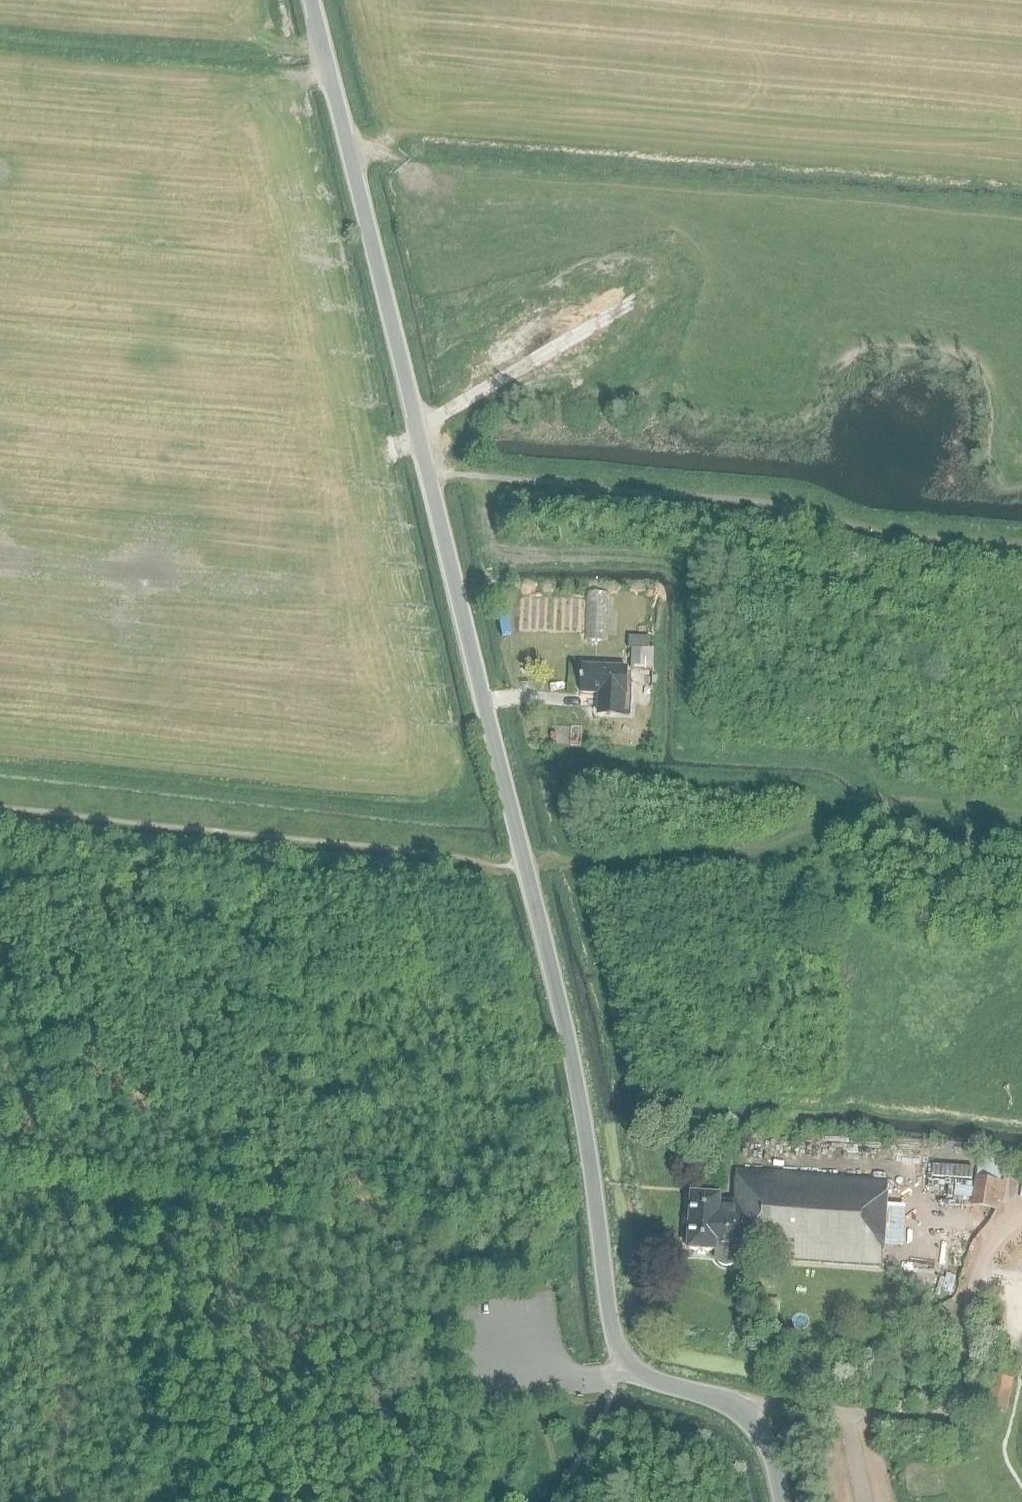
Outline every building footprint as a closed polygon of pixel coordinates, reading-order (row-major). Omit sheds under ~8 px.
[(653,649),(631,648),(630,669),(652,670),(653,649)] [(625,667),(582,666),(581,694),(624,695),(625,667)] [(622,702),(618,719),(646,725),(649,708),(622,702)] [(885,1182),(735,1173),(733,1208),(719,1207),(719,1200),(688,1199),(685,1256),(713,1258),(714,1262),(716,1266),(719,1268),(724,1270),(729,1269),(732,1267),(735,1263),(736,1259),(736,1255),(745,1255),(744,1259),(880,1267),(885,1182)] [(1005,1182),(975,1178),(972,1207),(996,1210),(997,1201),(1003,1202),(1005,1182)]
